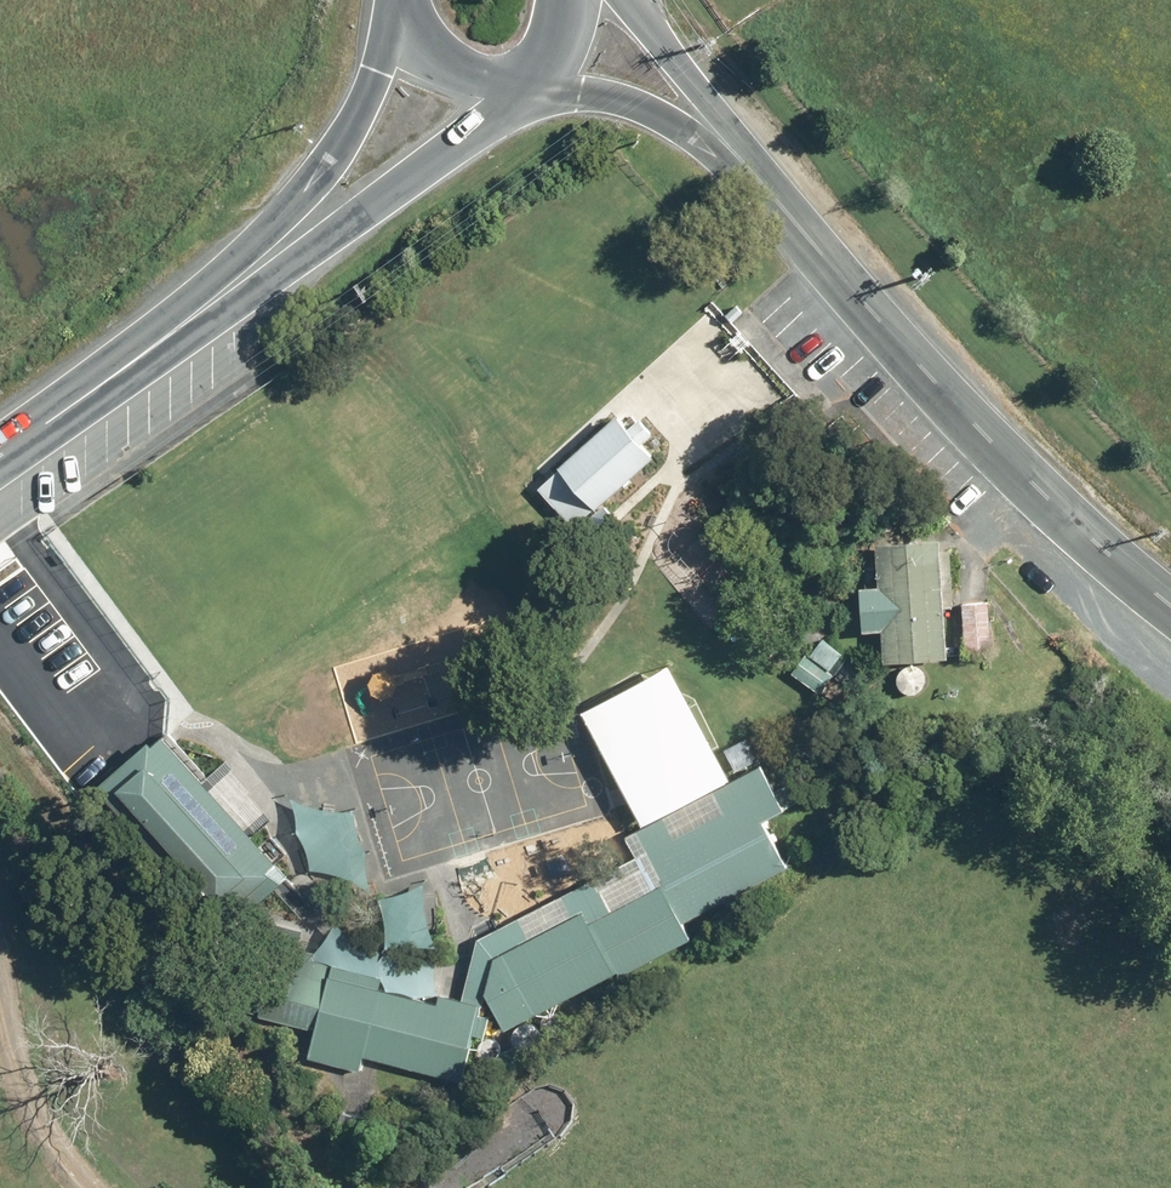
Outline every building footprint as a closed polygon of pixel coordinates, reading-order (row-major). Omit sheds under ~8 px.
[(642,418),(543,496),(599,566),(698,487),(642,418)] [(939,559),(883,564),(892,676),(948,672),(939,559)] [(985,601),(959,602),(962,652),(988,651),(985,601)] [(791,672),(816,690),(828,673),(803,655),(791,672)] [(577,708),(637,820),(722,774),(663,662),(577,708)] [(277,873),(172,754),(130,791),(235,910),(277,873)] [(482,981),(517,1041),(785,886),(762,847),(798,826),(770,778),(640,854),(656,880),(482,981)] [(379,814),(319,836),(341,894),(401,871),(379,814)] [(350,998),(283,981),(270,1030),(302,1039),(293,1075),(358,1092),(362,1077),(455,1101),(477,1018),(444,1009),(457,957),(366,934),(350,998)]
